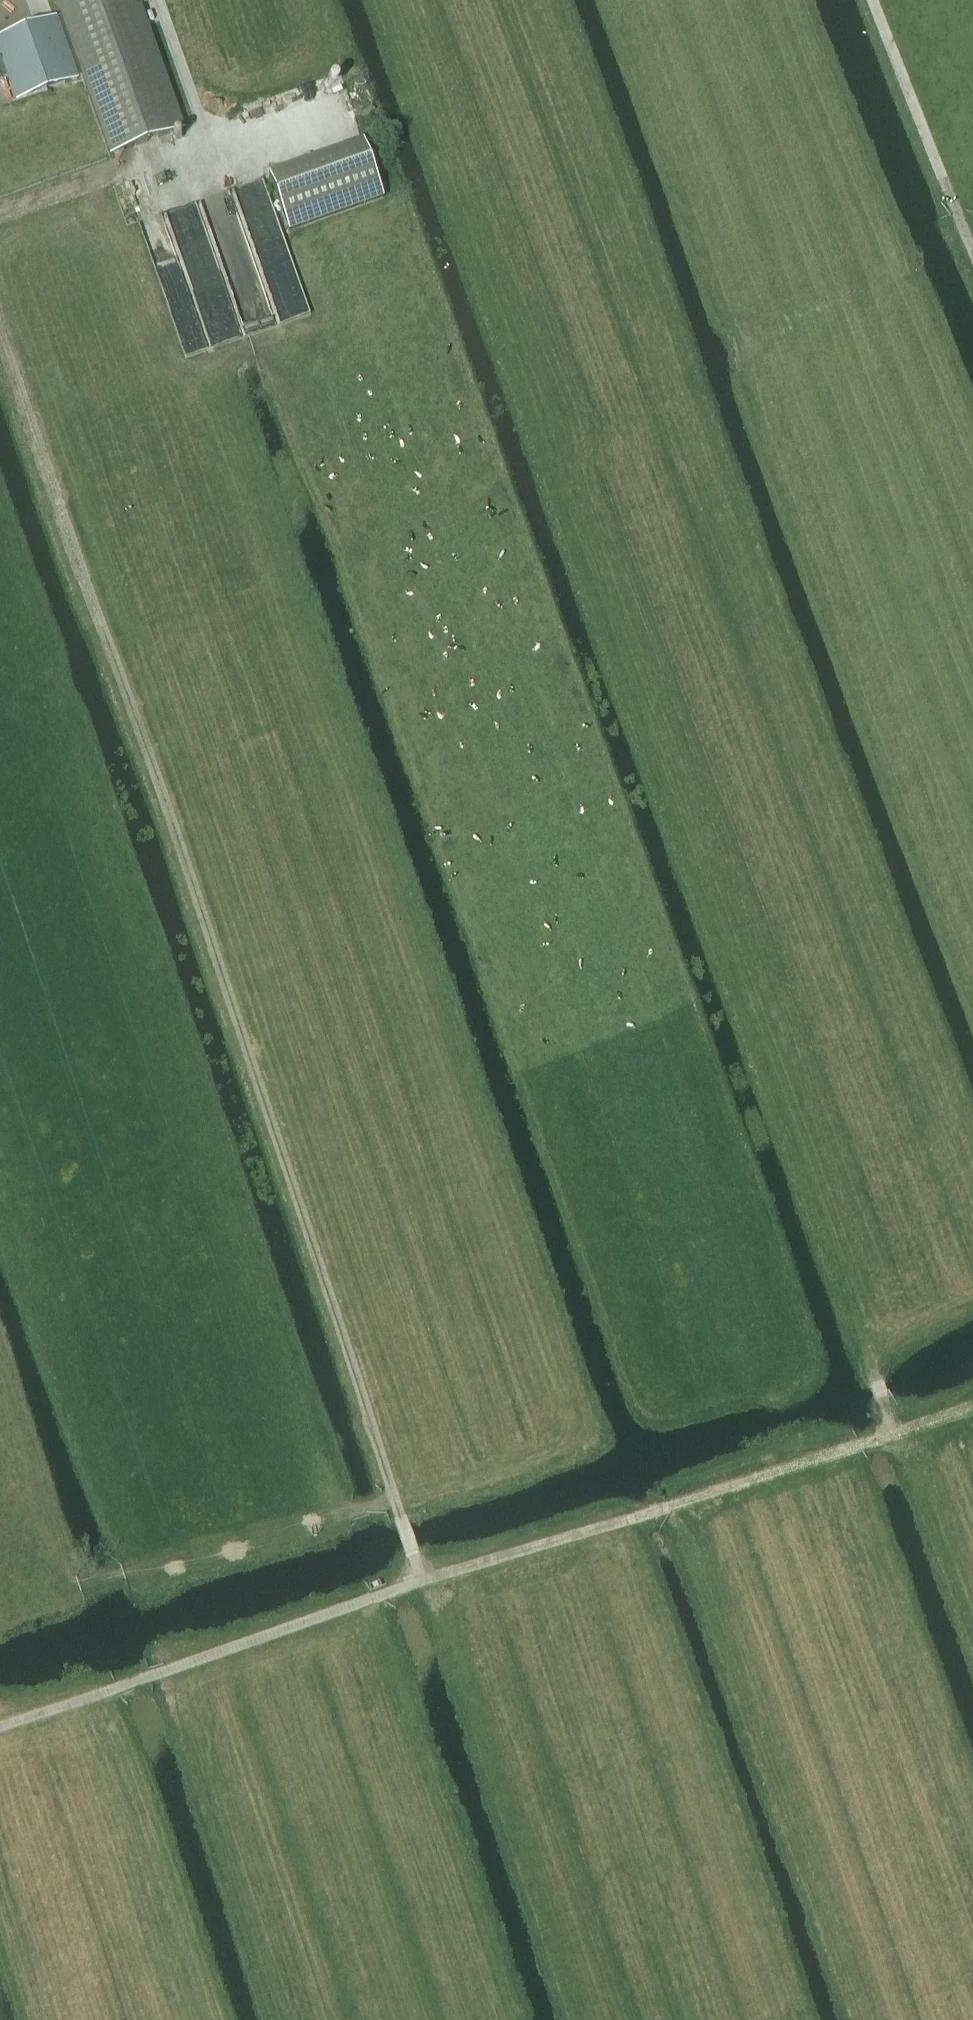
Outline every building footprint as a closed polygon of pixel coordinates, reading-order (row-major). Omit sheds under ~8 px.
[(114,154),(181,130),(134,0),(59,0),(114,154)] [(7,77),(16,101),(76,80),(55,19),(0,39),(0,56),(7,77)] [(268,175),(289,232),(383,198),(362,142),(268,175)]
